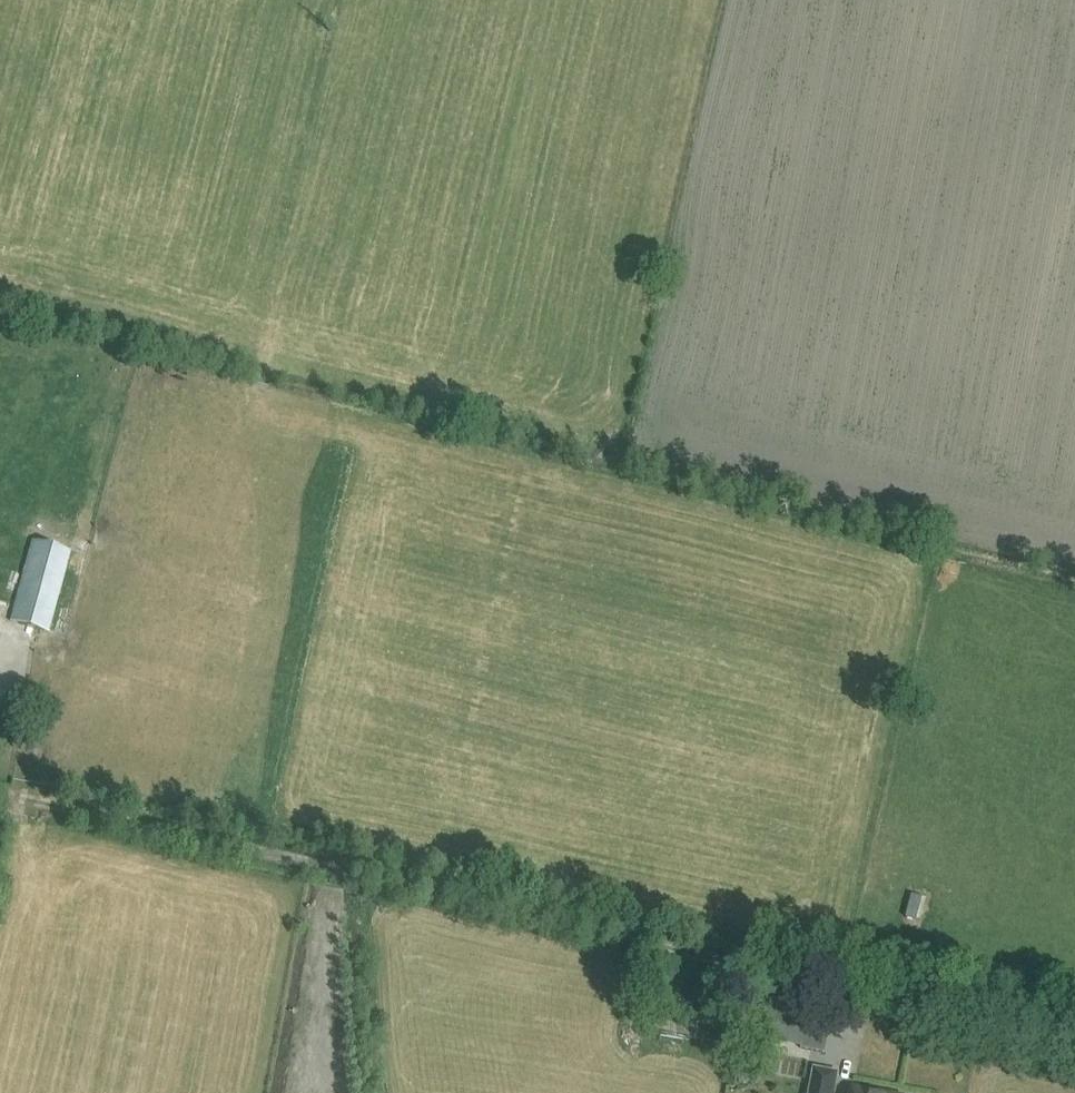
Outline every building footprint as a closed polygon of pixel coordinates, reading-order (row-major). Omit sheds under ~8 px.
[(71,551),(32,540),(10,621),(49,632),(71,551)] [(905,911),(918,915),(923,896),(910,892),(905,911)] [(628,1024),(686,1035),(691,1011),(633,999),(628,1024)] [(756,1033),(798,1044),(801,1033),(759,1022),(756,1033)] [(837,1074),(815,1070),(811,1092),(833,1092),(837,1074)]
